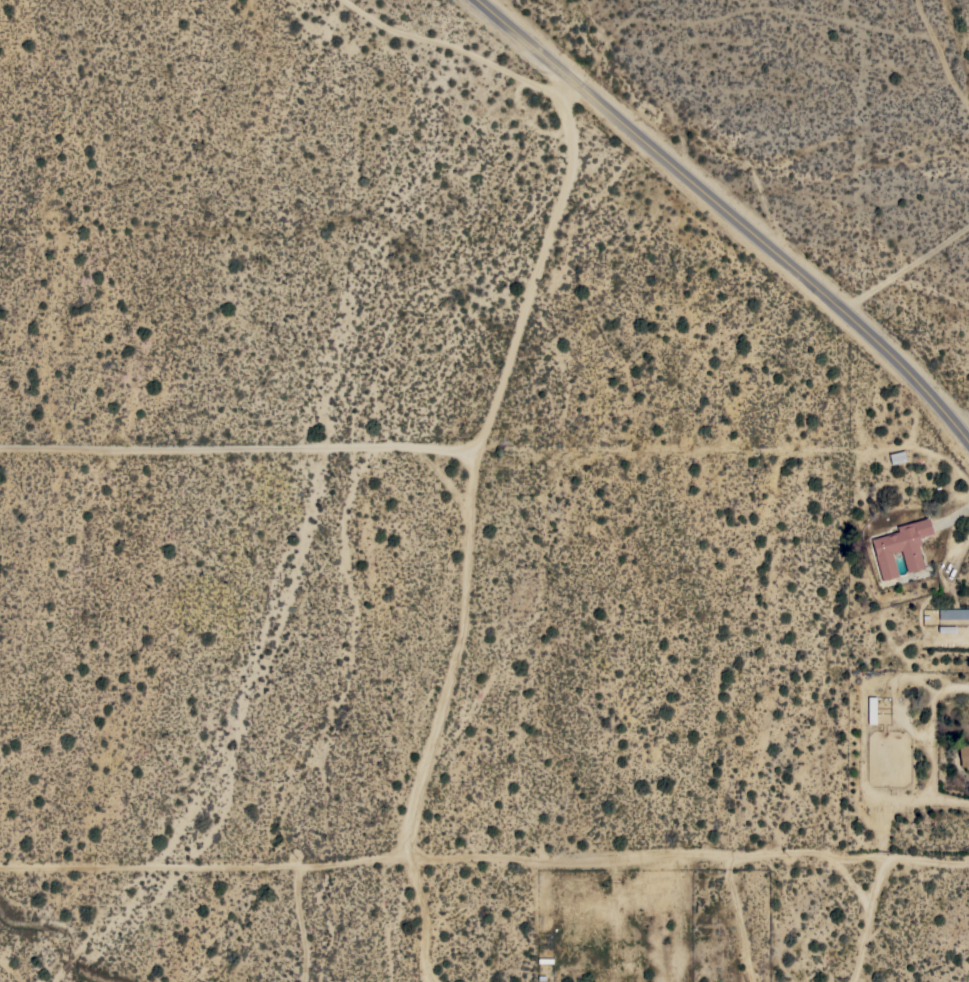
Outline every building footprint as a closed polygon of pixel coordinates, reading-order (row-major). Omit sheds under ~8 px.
[(904,450),(906,461),(891,464),(889,454),(904,450)] [(928,517),(933,533),(919,537),(921,544),(918,545),(924,567),(907,572),(901,550),(891,553),(898,576),(882,580),(875,555),(876,555),(871,539),(898,531),(896,526),(928,517)] [(939,609),(968,609),(968,619),(939,619),(939,609)] [(868,724),(868,696),(876,696),(875,724),(868,724)] [(958,746),(968,744),(968,765),(960,766),(960,763),(961,763),(958,746)]
